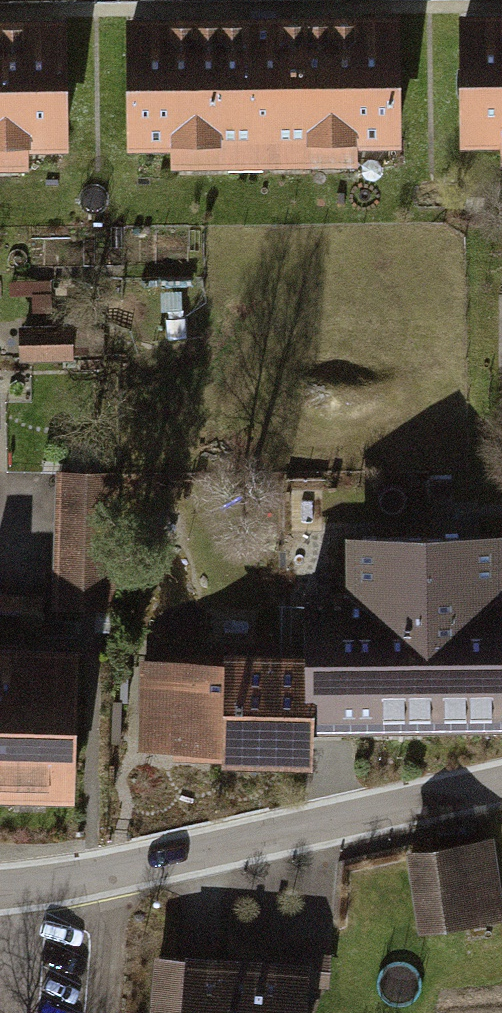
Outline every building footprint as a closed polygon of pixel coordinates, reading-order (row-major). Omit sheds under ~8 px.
[(402,22),(143,23),(144,166),(174,166),(174,183),(362,182),(362,164),(403,164),(402,22)] [(0,24),(0,187),(30,187),(30,167),(73,166),(72,24),(0,24)] [(461,26),(462,165),(501,164),(501,26),(461,26)] [(21,335),(21,366),(79,365),(78,334),(21,335)] [(121,479),(58,477),(55,608),(118,610),(121,479)] [(357,537),(357,599),(307,599),(307,667),(312,667),(310,712),(501,711),(501,598),(494,598),(493,536),(357,537)] [(0,597),(0,622),(46,623),(47,598),(0,597)] [(86,663),(0,659),(0,811),(79,814),(86,663)] [(307,667),(144,661),(141,748),(309,753),(310,712),(312,667),(307,667)] [(494,854),(412,865),(422,944),(501,933),(501,917),(494,854)] [(190,958),(185,1012),(315,1012),(319,969),(190,958)]
